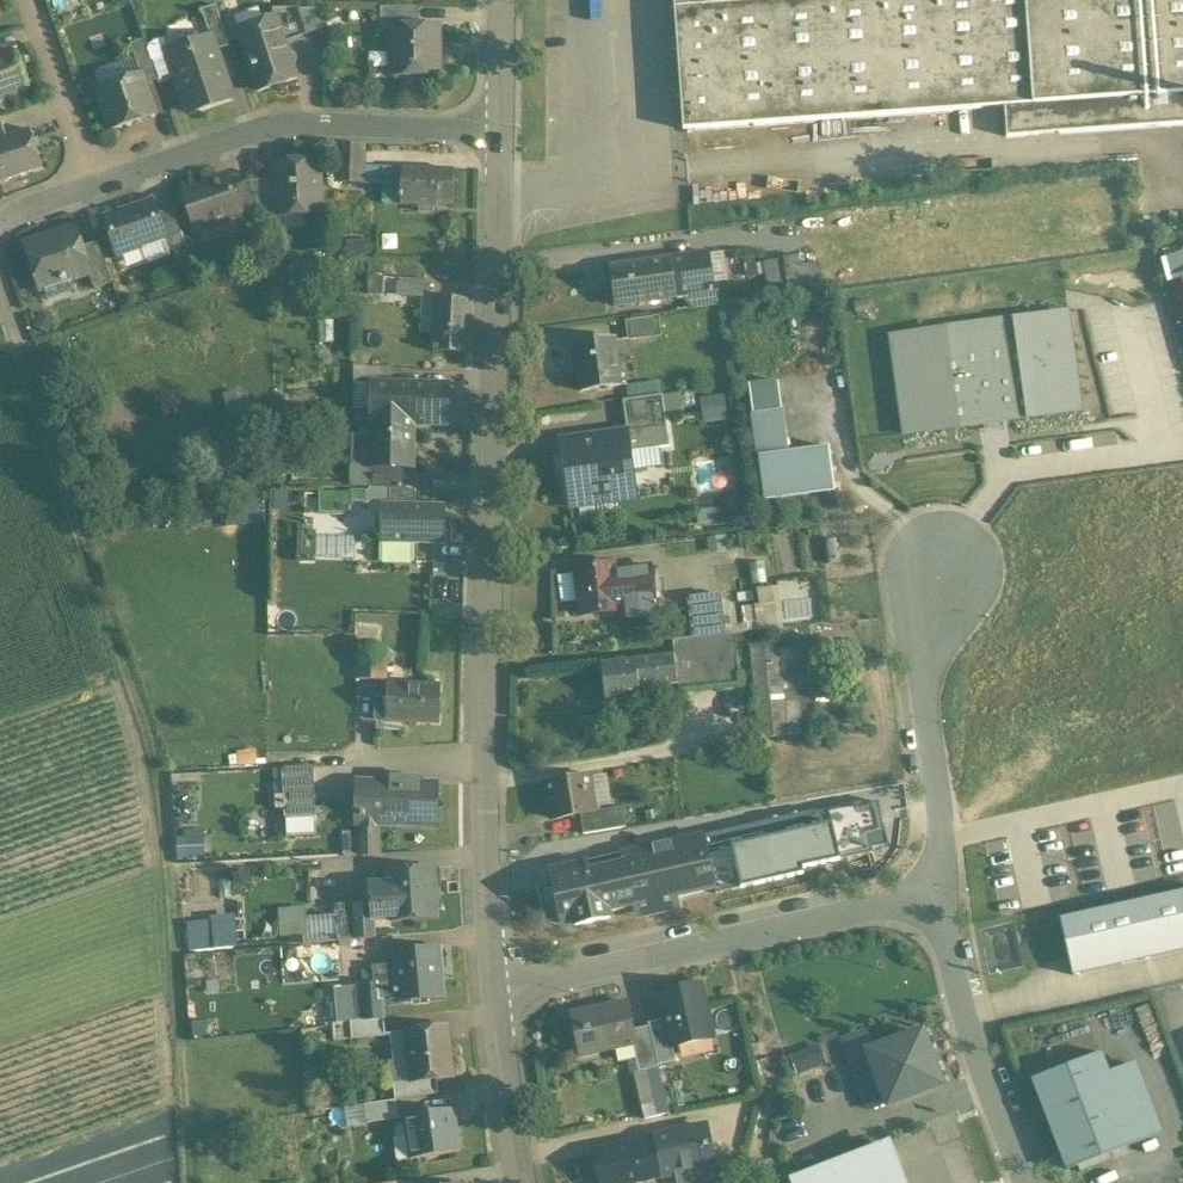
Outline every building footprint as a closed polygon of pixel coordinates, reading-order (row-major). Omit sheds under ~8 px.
[(683,129),(1004,106),(1007,136),(1182,124),(1182,0),(674,0),(683,129)] [(211,36),(216,50),(229,46),(215,5),(201,10),(200,11),(201,15),(203,15),(210,36),(211,36)] [(419,7),(380,7),(381,28),(390,27),(391,26),(419,26),(419,7)] [(327,9),(271,9),(274,17),(275,17),(284,42),(327,28),(327,9)] [(274,17),(257,23),(259,30),(240,36),(259,90),(296,78),(284,42),(275,17),(274,17)] [(419,26),(391,26),(390,27),(392,76),(439,75),(438,25),(419,26)] [(210,36),(168,51),(177,78),(189,113),(232,98),(216,50),(211,36),(210,36)] [(145,84),(159,80),(147,44),(145,39),(130,44),(140,74),(142,73),(145,84)] [(177,78),(168,51),(164,39),(147,44),(159,80),(160,83),(177,78)] [(27,91),(12,49),(0,54),(0,100),(27,91)] [(142,73),(140,74),(96,89),(110,129),(155,114),(145,84),(142,73)] [(0,139),(0,182),(43,167),(29,129),(6,137),(0,139)] [(365,145),(338,144),(337,182),(364,183),(365,145)] [(318,162),(275,164),(276,180),(277,213),(320,212),(318,162)] [(454,170),(385,167),(383,204),(453,207),(454,170)] [(228,175),(206,183),(207,185),(184,193),(196,229),(240,214),(241,214),(232,187),(228,175)] [(276,180),(249,181),(260,214),(277,213),(276,180)] [(249,181),(232,187),(241,214),(240,214),(242,220),(260,214),(249,181)] [(151,201),(105,217),(117,254),(163,239),(164,238),(156,214),(151,201)] [(172,208),(156,214),(164,238),(163,239),(167,250),(185,244),(172,208)] [(75,227),(28,243),(43,288),(89,273),(91,272),(82,246),(75,227)] [(112,282),(98,241),(82,246),(91,272),(89,273),(95,288),(112,282)] [(708,253),(671,258),(671,259),(676,298),(691,296),(692,309),(714,306),(714,305),(716,305),(708,253)] [(798,256),(783,258),(789,290),(804,288),(798,256)] [(671,259),(610,267),(616,306),(676,298),(671,259)] [(389,296),(390,278),(369,277),(367,295),(389,296)] [(431,281),(390,278),(389,296),(423,298),(430,299),(430,298),(431,281)] [(430,299),(423,298),(421,330),(434,331),(435,298),(430,298),(430,299)] [(469,300),(435,298),(434,331),(433,352),(467,354),(469,300)] [(892,337),(906,435),(1081,410),(1067,312),(892,337)] [(659,316),(626,321),(628,339),(661,334),(659,316)] [(614,338),(574,344),(581,391),(620,386),(614,338)] [(367,365),(355,364),(355,399),(366,400),(367,366),(367,365)] [(392,367),(367,366),(366,400),(371,400),(371,384),(391,384),(392,367)] [(391,384),(371,384),(371,400),(370,466),(404,467),(413,467),(413,424),(448,425),(449,385),(391,384)] [(725,393),(703,396),(707,421),(729,417),(725,393)] [(662,395),(623,401),(628,435),(667,429),(662,395)] [(667,429),(628,435),(630,452),(670,447),(667,429)] [(628,435),(560,444),(562,458),(555,459),(557,477),(564,476),(569,507),(593,504),(592,497),(636,491),(630,452),(628,435)] [(758,456),(765,499),(835,490),(829,448),(758,456)] [(404,467),(370,466),(369,488),(389,489),(403,489),(404,467)] [(403,489),(389,489),(389,504),(416,505),(416,490),(403,489)] [(389,504),(382,504),(382,542),(410,542),(410,543),(445,544),(445,506),(416,505),(389,504)] [(722,538),(708,540),(709,549),(724,547),(722,538)] [(764,562),(750,564),(753,585),(767,584),(764,562)] [(615,572),(614,565),(575,570),(581,615),(654,606),(649,568),(615,572)] [(748,629),(782,629),(783,586),(760,586),(759,605),(749,605),(748,629)] [(721,595),(688,600),(693,638),(726,635),(721,595)] [(693,638),(672,641),(674,655),(677,685),(679,693),(740,685),(734,634),(726,635),(693,638)] [(795,641),(750,646),(759,739),(831,732),(822,639),(795,642),(795,641)] [(386,652),(359,650),(358,679),(385,680),(386,652)] [(674,655),(602,664),(606,702),(640,698),(639,689),(677,685),(674,655)] [(441,685),(387,683),(387,699),(379,699),(376,702),(376,720),(386,720),(386,722),(439,724),(441,685)] [(313,767),(282,769),(284,802),(315,800),(313,767)] [(588,774),(546,781),(552,819),(580,814),(595,812),(588,774)] [(413,777),(390,777),(390,783),(356,782),(355,784),(363,784),(362,822),(355,822),(355,823),(361,824),(378,824),(437,825),(438,785),(413,784),(413,777)] [(315,800),(284,802),(285,817),(316,815),(315,800)] [(814,813),(758,825),(770,881),(803,873),(802,868),(872,853),(871,848),(888,844),(885,832),(884,832),(877,803),(861,807),(860,803),(814,813)] [(595,812),(580,814),(584,835),(626,828),(623,807),(595,812)] [(378,824),(361,824),(362,857),(380,856),(378,824)] [(180,854),(207,853),(206,830),(179,831),(180,854)] [(703,836),(549,871),(553,885),(539,888),(546,921),(560,918),(563,929),(610,918),(609,913),(634,907),(635,913),(677,903),(676,897),(715,889),(703,836)] [(431,868),(389,871),(390,890),(369,891),(370,902),(372,902),(374,920),(392,919),(392,921),(437,919),(436,899),(433,899),(431,868)] [(1062,921),(1074,977),(1182,953),(1182,894),(1062,921)] [(370,902),(354,903),(354,904),(357,940),(375,938),(374,920),(372,902),(370,902)] [(354,904),(334,905),(337,941),(356,939),(356,940),(357,940),(354,904)] [(303,914),(282,916),(284,937),(304,936),(303,914)] [(235,919),(212,921),(214,948),(237,947),(235,919)] [(212,921),(187,923),(190,951),(213,949),(213,948),(214,948),(212,921)] [(440,948),(394,951),(399,1002),(441,999),(438,969),(442,969),(440,948)] [(360,986),(361,986),(364,1021),(383,1020),(384,1019),(381,984),(360,986)] [(701,985),(659,995),(665,1020),(671,1047),(672,1047),(694,1042),(693,1035),(711,1031),(701,985)] [(360,986),(337,988),(340,1023),(351,1022),(364,1021),(361,986),(360,986)] [(626,1002),(572,1014),(581,1057),(633,1046),(635,1045),(632,1031),(626,1002)] [(364,1021),(351,1022),(352,1039),(385,1036),(383,1020),(364,1021)] [(665,1020),(648,1023),(649,1027),(657,1065),(675,1061),(672,1047),(671,1047),(665,1020)] [(340,1023),(333,1024),(335,1040),(352,1039),(351,1022),(340,1023)] [(447,1027),(410,1031),(413,1059),(407,1060),(409,1082),(409,1083),(436,1080),(453,1078),(447,1027)] [(649,1027),(632,1031),(635,1045),(633,1046),(639,1072),(658,1068),(657,1065),(649,1027)] [(922,1033),(869,1053),(890,1106),(942,1086),(922,1033)] [(823,1044),(793,1053),(799,1071),(828,1063),(823,1044)] [(1101,1053),(1032,1080),(1067,1171),(1162,1135),(1135,1065),(1109,1075),(1101,1053)] [(409,1082),(393,1084),(395,1100),(438,1094),(436,1080),(409,1083),(409,1082)] [(396,1101),(365,1105),(368,1125),(398,1119),(396,1101)] [(368,1125),(365,1105),(343,1108),(346,1128),(368,1125)] [(451,1110),(408,1116),(411,1136),(415,1159),(457,1152),(451,1110)] [(594,1150),(600,1182),(637,1182),(708,1169),(708,1167),(702,1136),(700,1130),(594,1150)] [(715,1134),(702,1136),(708,1167),(721,1164),(715,1134)] [(415,1159),(411,1136),(396,1138),(400,1161),(415,1159)] [(799,1176),(802,1182),(896,1182),(881,1144),(799,1176)]
